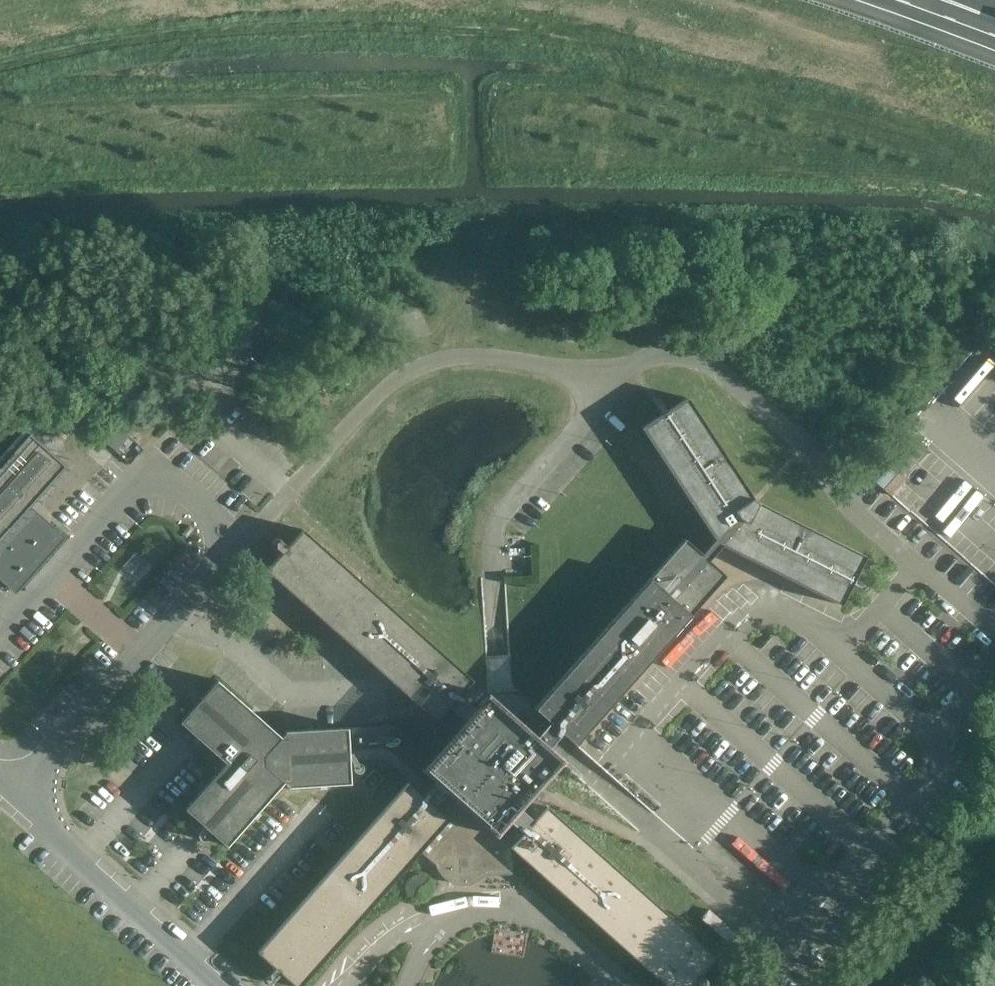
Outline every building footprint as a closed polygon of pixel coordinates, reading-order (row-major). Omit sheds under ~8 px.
[(179,722),(225,763),(185,809),(227,846),(283,782),(287,787),(350,783),(349,762),(382,760),(408,783),(257,952),(273,968),(270,979),(276,980),(280,972),(295,985),(299,985),(421,850),(449,874),(456,865),(470,864),(478,871),(509,870),(510,847),(666,985),(690,985),(716,957),(531,794),(541,783),(566,802),(571,813),(639,821),(686,868),(691,862),(710,843),(705,838),(669,795),(674,790),(715,748),(690,723),(646,767),(636,776),(599,780),(576,782),(564,787),(549,774),(560,762),(562,760),(547,747),(561,732),(575,745),(725,575),(708,560),(722,545),(841,605),(865,557),(758,503),(753,498),(687,398),(642,428),(715,539),(702,554),(684,539),(535,708),(525,687),(548,646),(529,617),(508,611),(486,622),(488,694),(475,709),(460,694),(472,680),(303,530),(287,546),(281,541),(274,547),(283,553),(266,571),(435,721),(415,743),(395,725),(284,733),(280,737),(216,680),(179,722)] [(1,581),(3,583),(53,527),(51,525),(29,506),(64,466),(28,434),(0,466),(0,580),(1,581)] [(191,527),(187,523),(180,532),(184,536),(191,527)]
